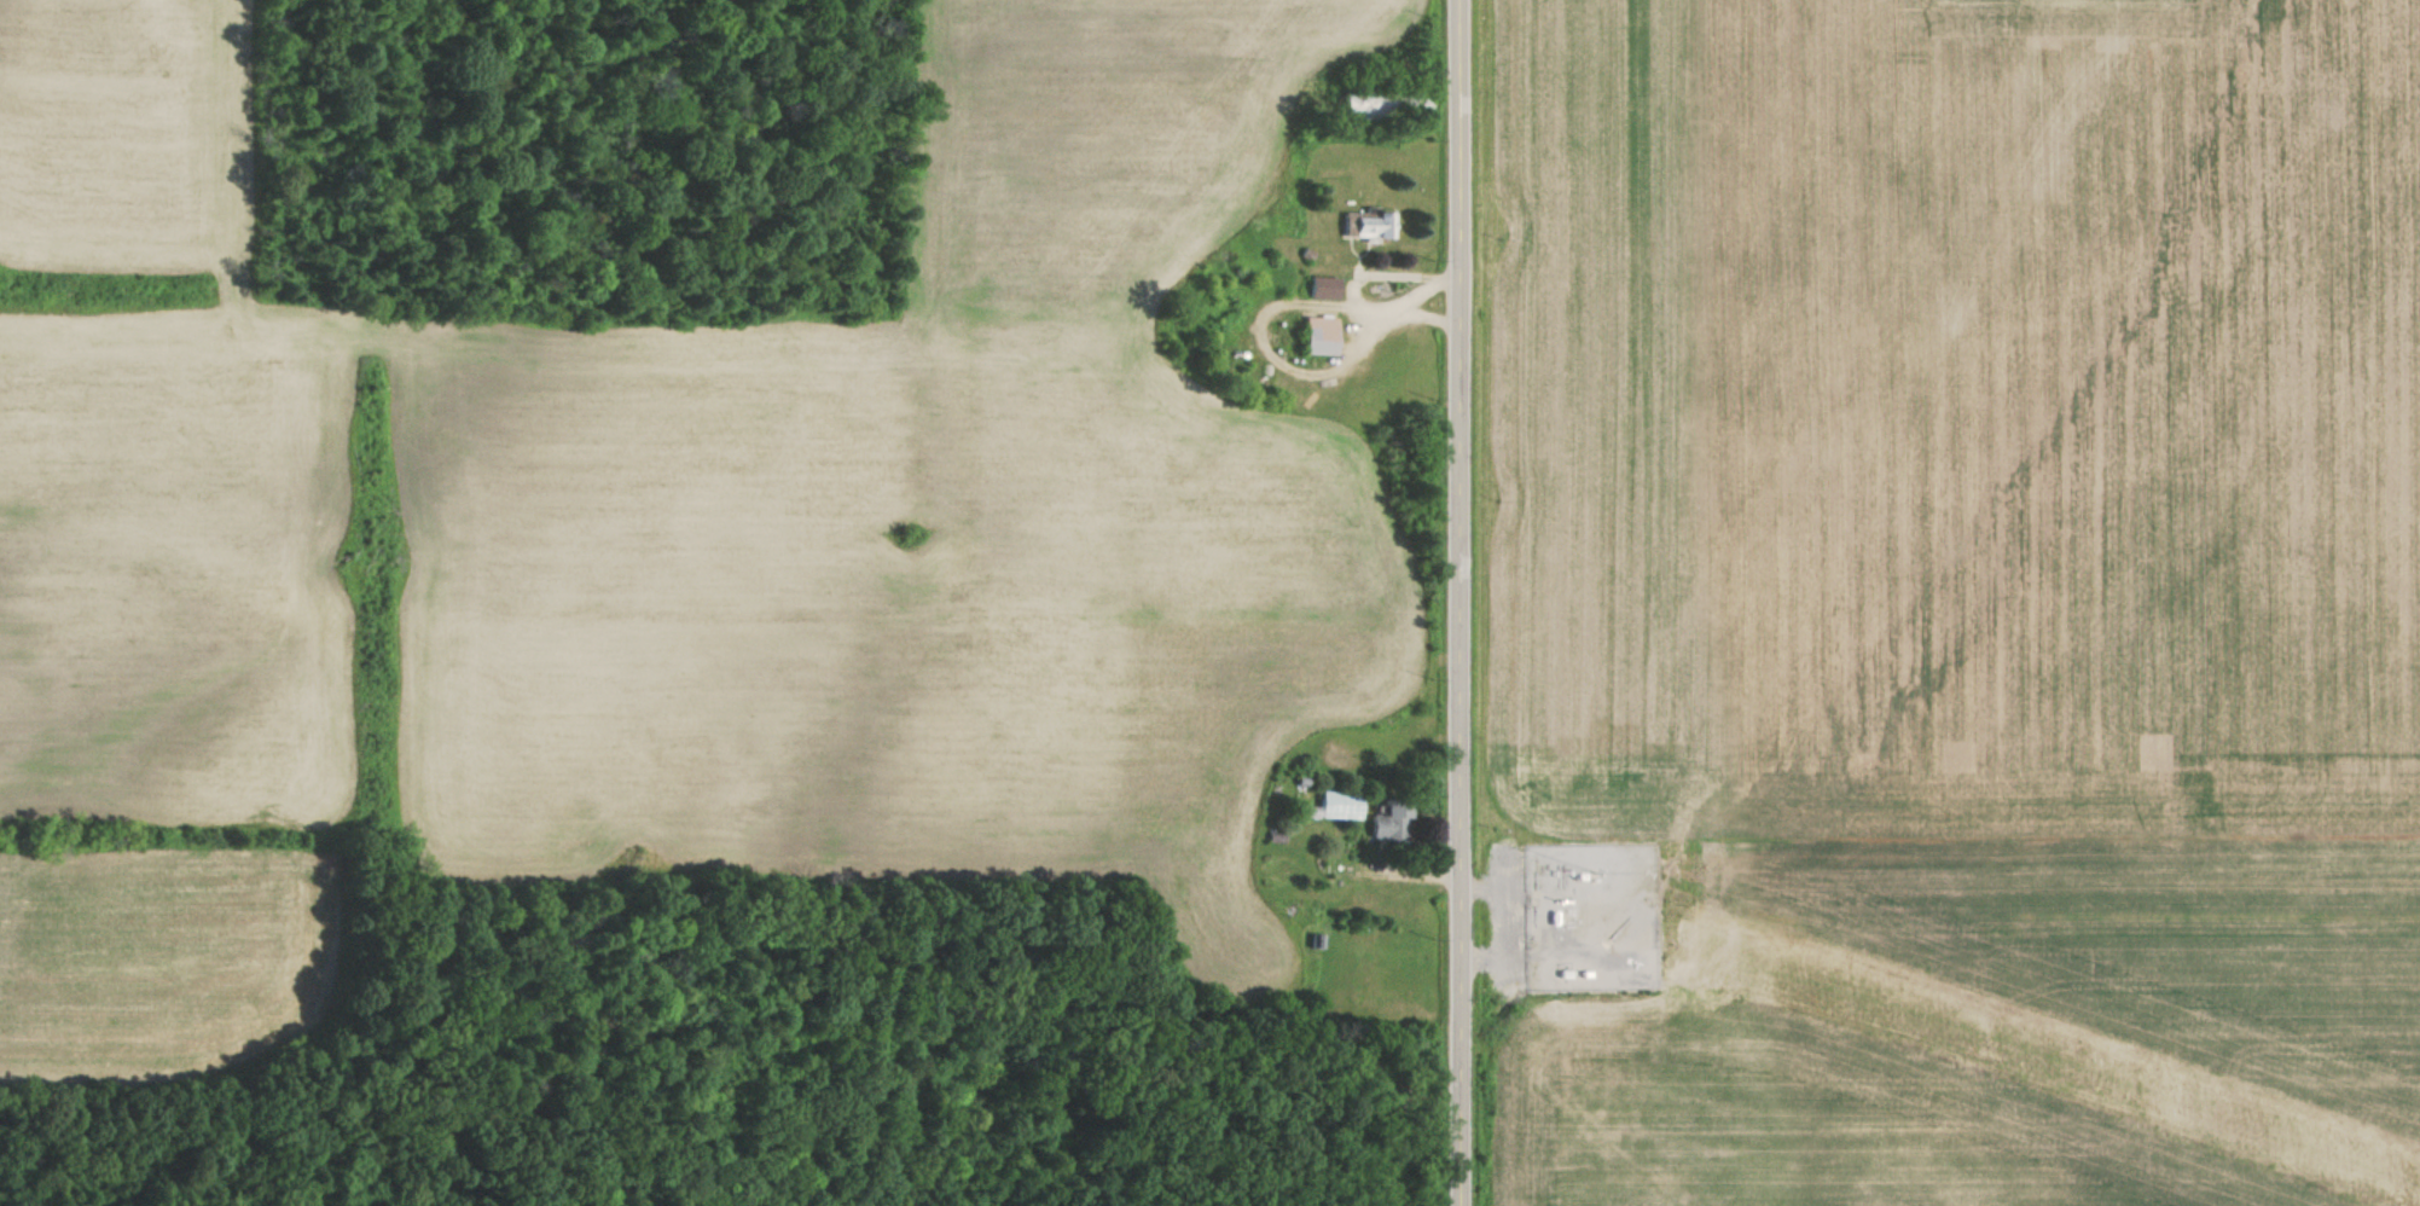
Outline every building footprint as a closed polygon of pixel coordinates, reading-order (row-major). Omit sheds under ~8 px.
[(1383,213),(1369,213),(1369,215),(1338,216),(1339,238),(1384,236),(1383,213)] [(1334,277),(1306,276),(1305,298),(1333,299),(1334,277)] [(1331,354),(1332,318),(1300,317),(1299,354),(1331,354)] [(1319,817),(1359,818),(1360,793),(1320,792),(1319,817)] [(1404,798),(1380,799),(1381,814),(1370,814),(1370,838),(1405,837),(1404,798)]
